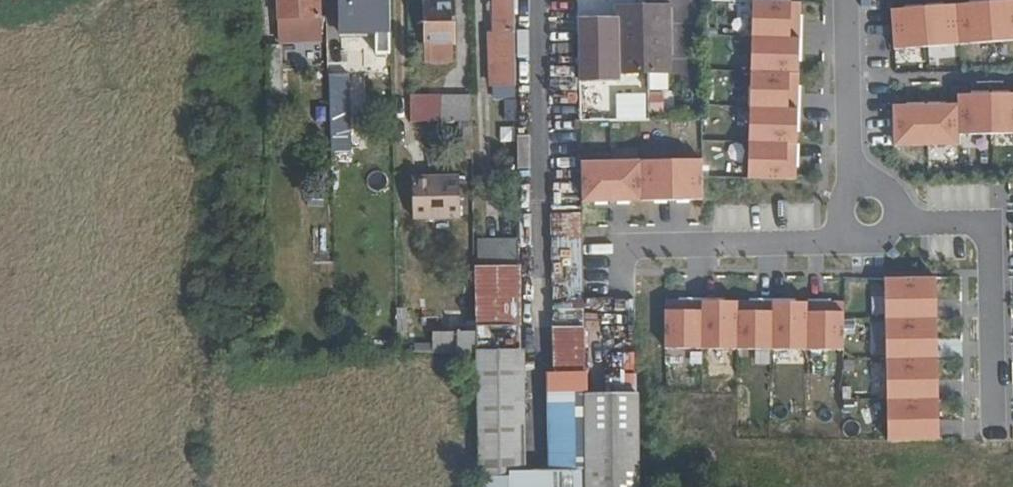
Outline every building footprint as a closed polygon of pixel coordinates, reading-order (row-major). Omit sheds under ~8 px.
[(278,19),(320,18),(320,0),(278,0),(278,19)] [(392,62),(391,2),(376,2),(376,0),(339,0),(339,32),(379,31),(379,62),(392,62)] [(492,30),(486,31),(486,65),(517,64),(516,0),(491,0),(492,30)] [(805,2),(758,1),(757,36),(804,37),(805,2)] [(424,3),(425,42),(453,43),(454,43),(454,2),(424,3)] [(897,10),(900,50),(1012,42),(1012,2),(897,10)] [(673,6),(622,6),(622,71),(673,71),(673,6)] [(804,37),(757,36),(756,72),(803,72),(804,37)] [(453,61),(453,43),(425,42),(425,61),(453,61)] [(894,72),(910,71),(909,50),(893,51),(894,72)] [(803,72),(756,72),(755,107),(802,109),(803,72)] [(347,78),(329,78),(331,132),(349,131),(347,78)] [(898,106),(899,146),(963,145),(963,136),(1012,135),(1012,94),(964,95),(964,105),(898,106)] [(443,121),(473,120),(473,96),(443,97),(443,121)] [(802,109),(755,107),(755,143),(801,144),(802,109)] [(515,136),(517,167),(527,166),(525,135),(515,136)] [(801,144),(755,143),(754,179),(801,180),(801,144)] [(703,160),(673,161),(674,200),(704,200),(703,160)] [(643,161),(613,162),(614,202),(644,201),(643,161)] [(673,161),(643,161),(644,201),(674,200),(673,161)] [(613,162),(582,162),(582,202),(614,202),(613,162)] [(409,220),(459,219),(458,176),(408,177),(409,220)] [(556,300),(584,300),(582,206),(555,207),(556,300)] [(521,248),(521,237),(476,238),(476,265),(521,264),(521,248)] [(478,351),(480,448),(525,447),(521,264),(476,265),(478,331),(478,351)] [(939,278),(888,280),(889,319),(940,319),(939,278)] [(556,300),(557,322),(585,322),(584,300),(556,300)] [(703,300),(668,300),(668,347),(703,347),(703,300)] [(739,301),(703,300),(703,347),(739,347),(739,301)] [(774,302),(739,301),(739,347),(774,347),(774,302)] [(810,302),(774,302),(774,347),(810,348),(810,302)] [(846,302),(810,302),(810,348),(846,348),(846,302)] [(940,319),(889,319),(890,360),(942,359),(940,319)] [(525,473),(526,486),(641,486),(639,373),(608,374),(608,392),(586,392),(585,322),(557,322),(559,466),(539,467),(539,472),(525,473)] [(453,346),(453,351),(478,351),(478,331),(418,331),(417,346),(453,346)] [(942,359),(890,360),(891,400),(941,399),(942,359)] [(941,399),(891,400),(892,440),(943,439),(941,399)] [(480,448),(481,474),(525,473),(525,447),(480,448)] [(481,474),(481,486),(526,486),(525,473),(481,474)]
